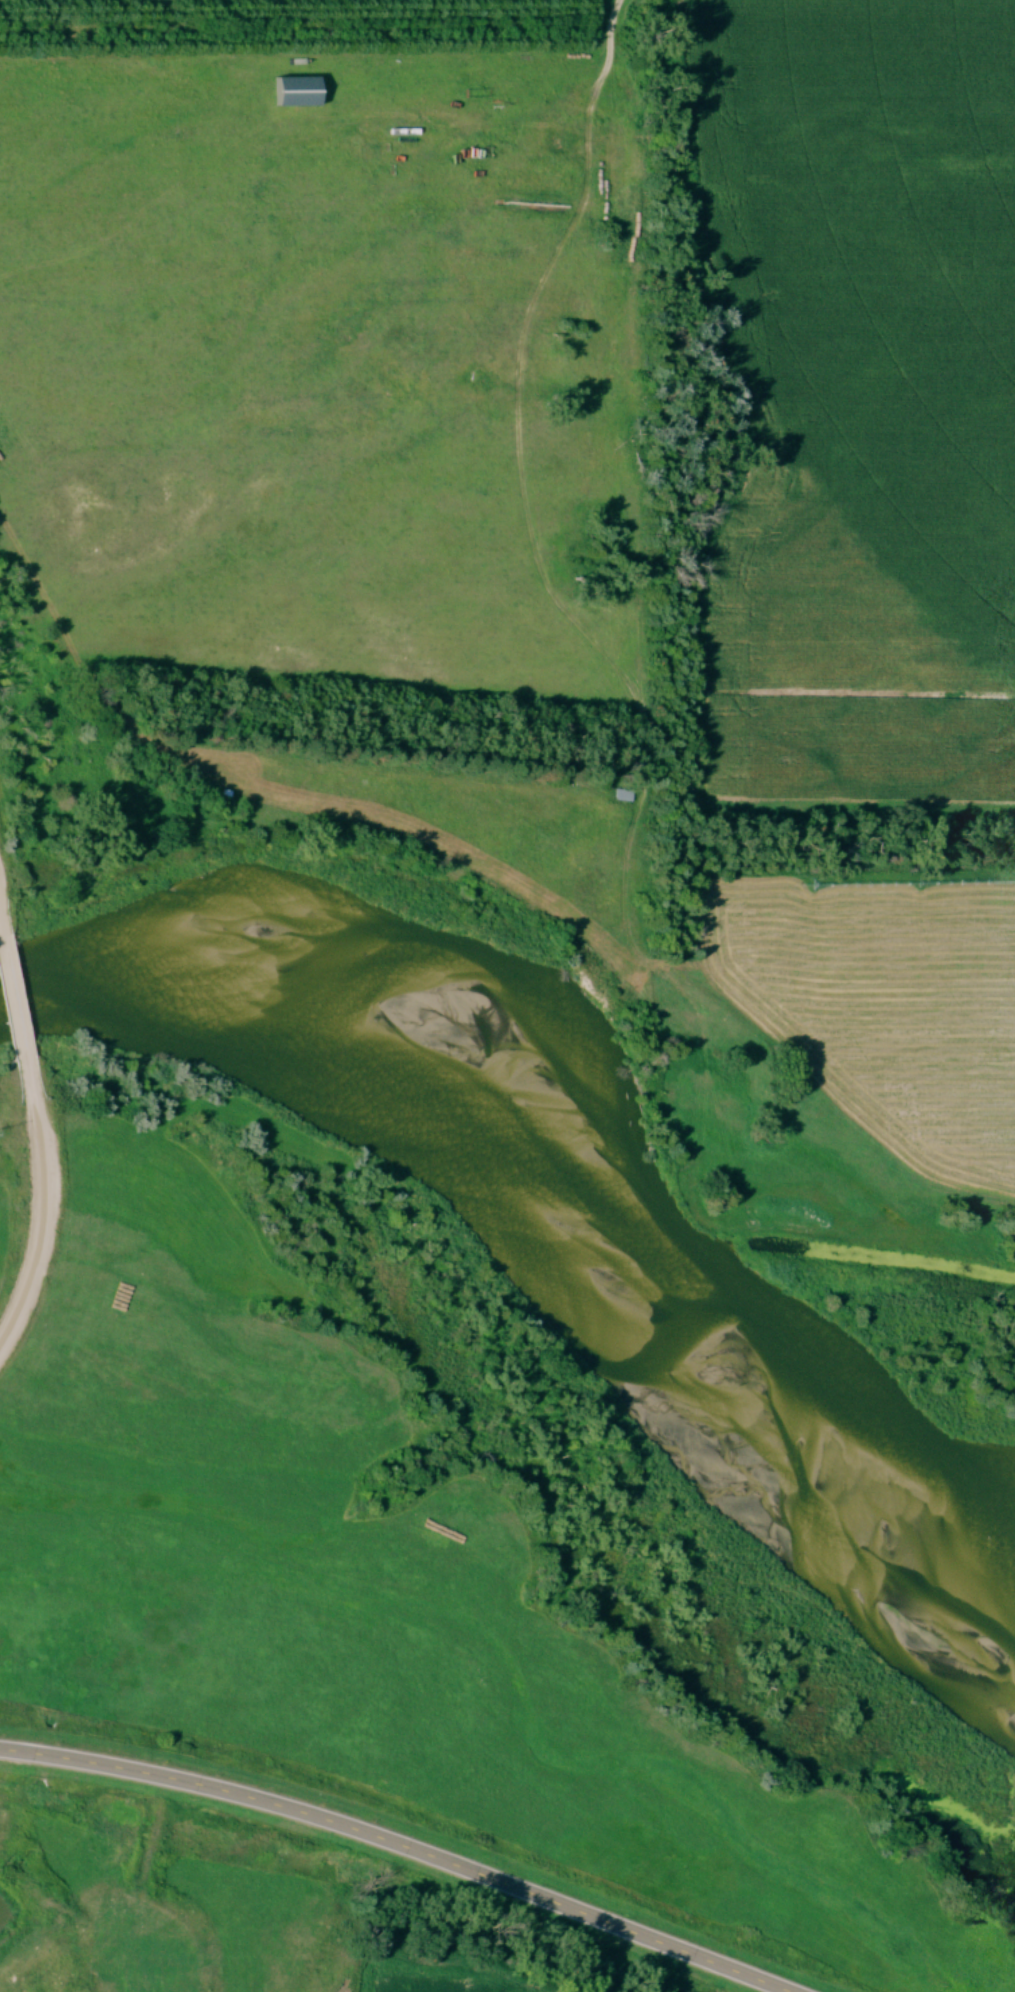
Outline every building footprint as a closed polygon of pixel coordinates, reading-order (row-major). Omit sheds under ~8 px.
[(636,796),(619,795),(619,807),(635,808),(636,796)]
